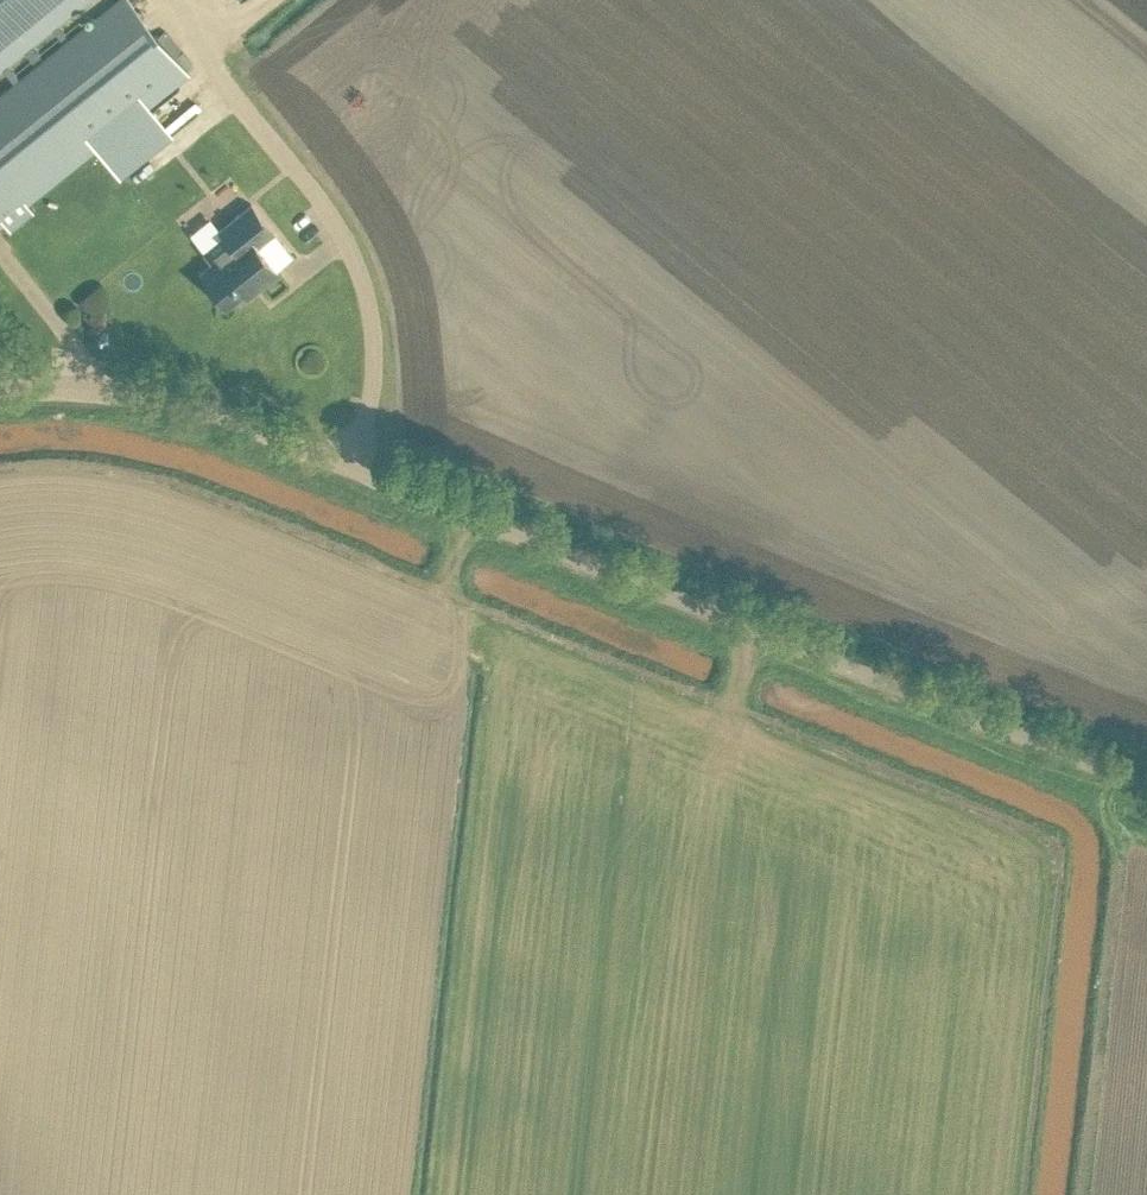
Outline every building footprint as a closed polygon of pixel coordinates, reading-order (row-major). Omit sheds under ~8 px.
[(187,72),(129,0),(116,0),(0,93),(0,223),(187,72)] [(85,0),(0,0),(0,69),(85,0)] [(200,271),(227,304),(243,291),(247,296),(279,271),(258,244),(274,231),(252,202),(219,228),(233,245),(200,271)]
